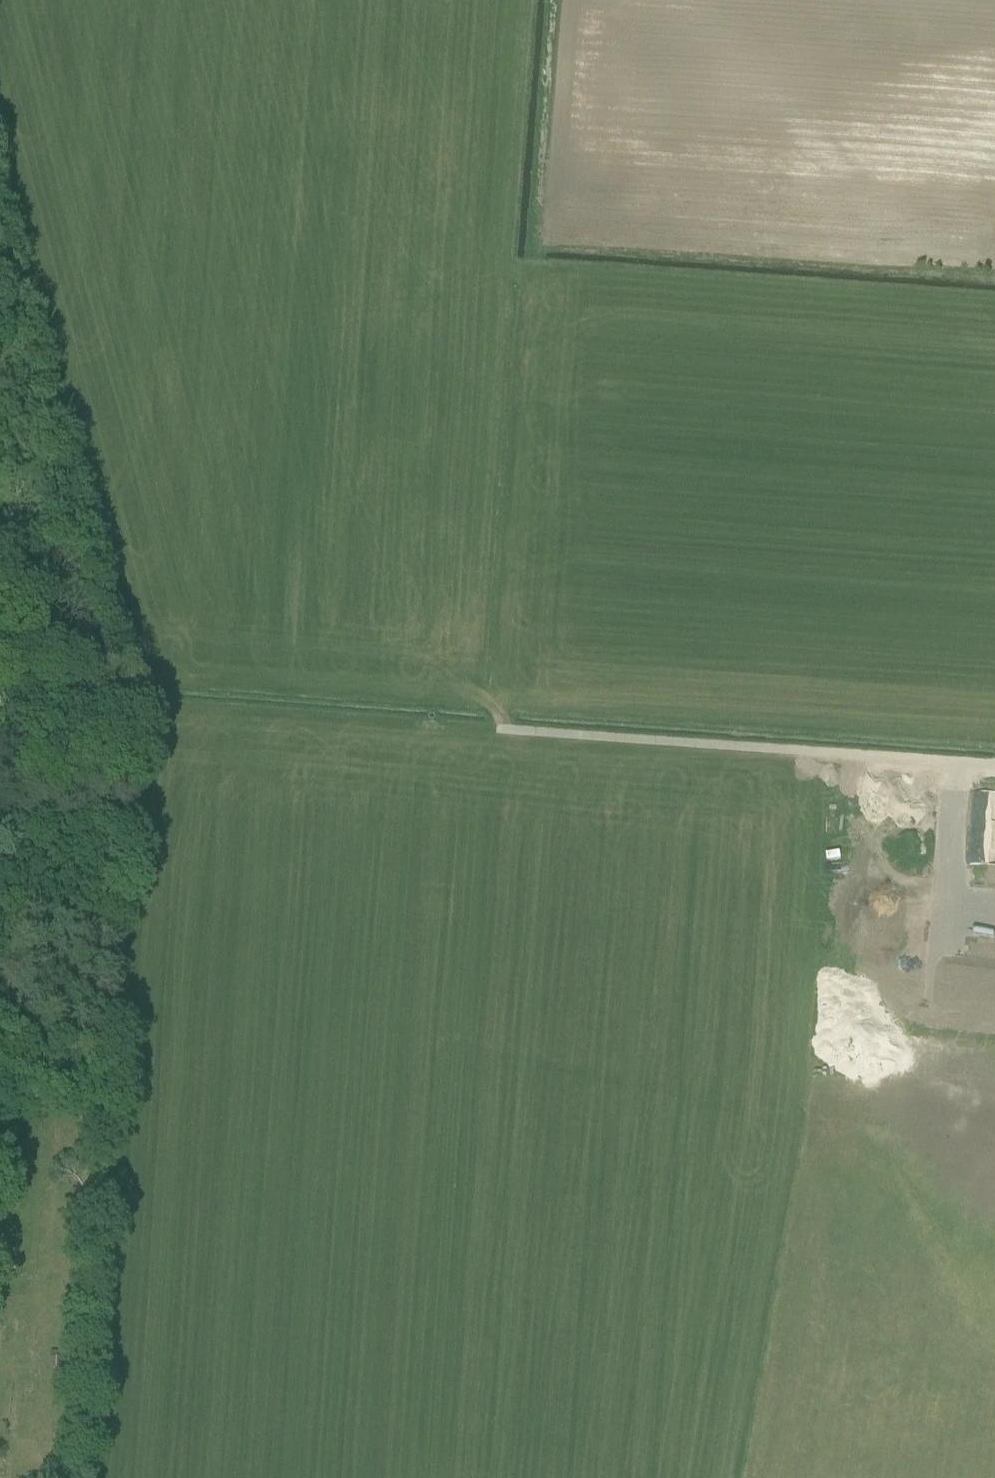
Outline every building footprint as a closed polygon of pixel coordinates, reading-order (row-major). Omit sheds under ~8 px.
[(51,1352),(50,1370),(61,1370),(61,1352),(51,1352)]
